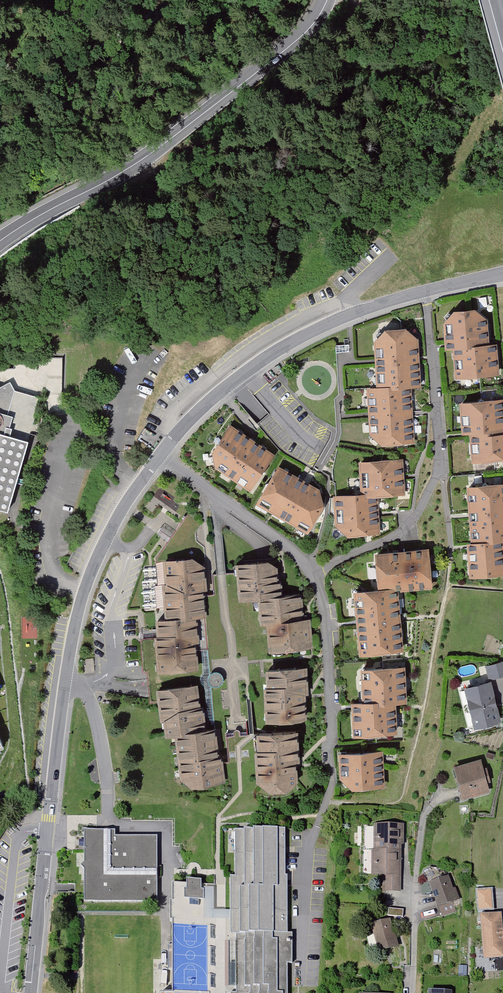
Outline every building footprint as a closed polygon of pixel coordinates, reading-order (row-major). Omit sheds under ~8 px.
[(453,310),(443,322),(445,349),(453,348),(455,378),(499,375),(497,343),(490,343),(488,319),(475,308),(453,310)] [(406,328),(384,329),(374,341),(377,386),(366,387),(369,435),(381,445),(415,443),(411,387),(421,387),(418,338),(406,328)] [(0,385),(0,506),(8,508),(38,395),(0,385)] [(459,402),(461,433),(469,433),(471,462),(502,459),(502,398),(459,402)] [(274,455),(230,425),(212,453),(215,467),(250,490),(274,455)] [(404,459),(359,461),(361,494),(333,495),(335,525),(347,536),(380,534),(378,497),(406,496),(404,459)] [(319,490),(278,466),(257,503),(308,533),(323,506),(319,490)] [(466,485),(471,542),(467,543),(470,577),(502,574),(502,482),(466,485)] [(188,514),(156,559),(159,608),(165,608),(166,619),(156,619),(160,675),(198,673),(197,650),(208,649),(202,564),(201,544),(196,540),(196,531),(200,524),(188,514)] [(378,589),(354,591),(360,655),(404,651),(399,591),(432,588),(429,548),(375,553),(378,589)] [(268,561),(235,564),(238,602),(259,600),(261,625),(266,625),(269,652),(313,648),(311,619),(304,619),(301,595),(283,596),(281,580),(279,580),(278,567),(268,561)] [(23,622),(22,638),(39,639),(40,623),(23,622)] [(486,666),(489,680),(502,677),(502,662),(486,666)] [(307,667),(266,670),(267,687),(263,687),(265,722),(307,719),(306,694),(308,694),(307,667)] [(402,670),(363,673),(365,707),(355,708),(357,740),(394,737),(392,708),(405,708),(402,670)] [(211,674),(209,675),(208,678),(208,680),(209,682),(210,685),(212,686),(214,687),(217,687),(219,686),(221,685),(223,682),(223,680),(223,677),(222,675),(220,673),(218,672),(215,672),(213,672),(211,674)] [(491,681),(464,688),(474,729),(501,722),(491,681)] [(198,684),(156,690),(160,722),(163,721),(165,738),(175,736),(180,778),(191,787),(227,783),(223,755),(220,756),(217,728),(207,729),(204,705),(201,706),(198,684)] [(295,732),(254,734),(257,782),(269,792),(289,791),(298,782),(295,732)] [(379,755),(347,756),(347,789),(379,789),(379,755)] [(481,759),(456,765),(464,798),(489,793),(481,759)] [(401,826),(376,825),(374,876),(384,877),(384,894),(399,895),(401,826)] [(115,831),(84,831),(83,902),(157,903),(157,837),(115,837),(115,831)] [(237,833),(238,880),(232,880),(233,936),(238,936),(239,992),(287,992),(285,833),(237,833)] [(448,876),(431,884),(441,906),(458,898),(448,876)] [(171,885),(172,992),(215,992),(214,884),(201,885),(201,882),(186,882),(186,885),(171,885)] [(477,889),(478,912),(483,911),(486,959),(502,958),(502,938),(502,913),(495,914),(493,889),(477,889)] [(405,912),(391,912),(391,920),(404,920),(405,912)] [(387,924),(373,930),(383,957),(398,952),(387,924)]
